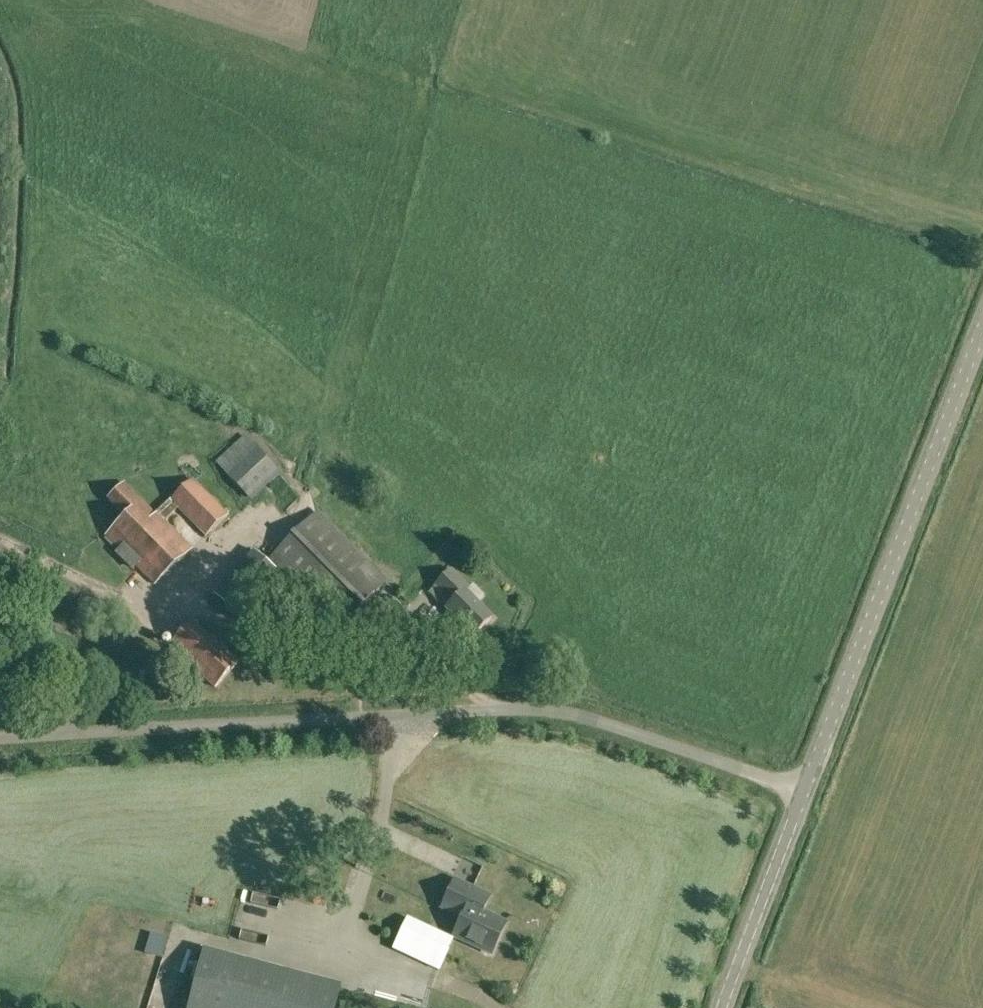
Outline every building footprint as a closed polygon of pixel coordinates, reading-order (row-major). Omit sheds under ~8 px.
[(248,498),(278,470),(245,435),(215,462),(248,498)] [(192,479),(155,514),(123,484),(108,499),(125,517),(107,536),(121,550),(118,553),(134,569),(137,566),(156,585),(192,548),(164,520),(178,507),(206,535),(228,515),(192,479)] [(338,630),(387,582),(318,510),(269,559),(338,630)] [(278,572),(254,550),(214,596),(238,617),(278,572)] [(473,636),(492,618),(466,591),(469,588),(451,570),(435,586),(452,603),(446,609),(473,636)] [(239,662),(192,620),(169,646),(216,688),(239,662)] [(457,881),(443,908),(464,918),(454,937),(492,955),(507,924),(484,913),(491,897),(457,881)] [(342,987),(205,951),(190,1007),(336,1007),(342,987)]
